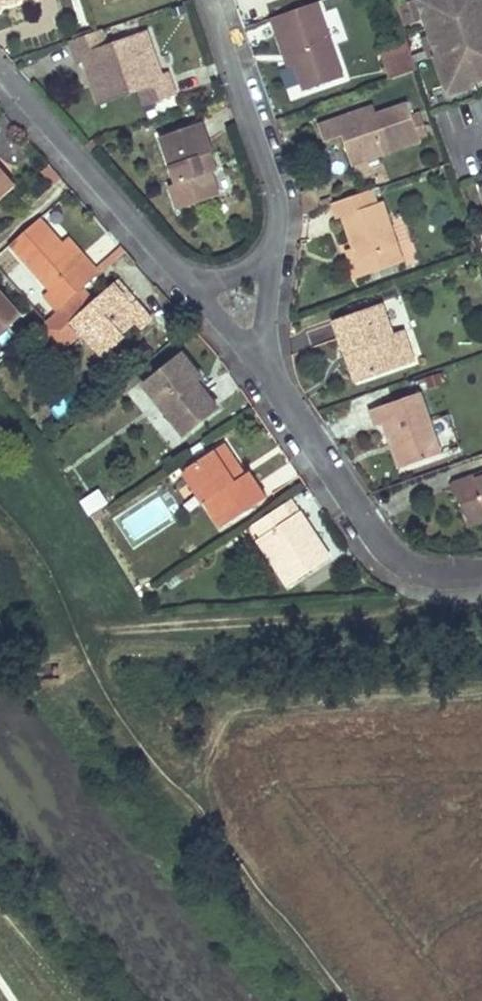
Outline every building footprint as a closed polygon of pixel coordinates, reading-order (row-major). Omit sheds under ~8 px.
[(413,1),(420,22),(428,19),(433,35),(425,38),(432,59),(438,57),(451,96),(477,87),(475,83),(479,82),(481,85),(481,0),(416,0),(413,1)] [(344,78),(318,2),(272,18),(278,34),(287,32),(298,63),(307,91),(344,78)] [(164,77),(149,33),(110,47),(103,30),(72,41),(78,58),(85,56),(87,63),(103,106),(143,92),(148,107),(179,97),(174,82),(166,83),(164,77)] [(298,63),(287,32),(278,34),(289,67),(298,63)] [(393,79),(419,70),(413,51),(386,60),(393,79)] [(87,63),(85,56),(78,58),(80,65),(87,63)] [(174,82),(171,75),(164,77),(166,83),(174,82)] [(422,140),(421,136),(427,133),(423,117),(414,120),(408,103),(378,114),(373,116),(370,108),(321,126),(327,142),(344,136),(350,154),(363,150),(367,159),(422,140)] [(378,114),(375,107),(370,108),(373,116),(378,114)] [(213,151),(203,122),(162,136),(179,183),(172,185),(182,209),(222,195),(214,172),(207,153),(213,151)] [(367,159),(363,150),(350,154),(353,163),(367,159)] [(221,170),(213,151),(207,153),(214,172),(221,170)] [(63,177),(51,164),(42,172),(54,185),(63,177)] [(0,167),(0,202),(18,186),(0,167)] [(404,261),(384,201),(379,203),(374,188),(334,203),(333,203),(338,217),(345,216),(355,246),(364,275),(404,261)] [(334,203),(332,197),(320,200),(322,207),(333,203),(334,203)] [(101,274),(87,259),(81,264),(65,245),(42,218),(11,246),(51,291),(64,307),(101,274)] [(87,259),(70,239),(65,245),(81,264),(87,259)] [(364,275),(355,246),(349,248),(359,276),(364,275)] [(103,272),(128,251),(124,247),(100,268),(103,272)] [(137,302),(119,282),(114,286),(133,306),(137,302)] [(125,334),(137,323),(143,330),(154,320),(137,302),(133,306),(114,286),(72,323),(84,336),(92,329),(111,350),(128,337),(125,334)] [(22,315),(0,290),(0,334),(22,315)] [(58,312),(64,307),(51,291),(44,297),(58,312)] [(396,335),(386,304),(337,321),(348,353),(357,351),(366,377),(415,360),(406,331),(396,335)] [(111,350),(92,329),(84,336),(107,362),(108,361),(115,355),(111,350)] [(366,377),(357,351),(348,353),(357,380),(358,380),(366,377)] [(204,378),(185,353),(176,361),(196,385),(199,383),(204,378)] [(220,408),(199,383),(196,385),(176,361),(146,384),(187,434),(220,408)] [(442,454),(420,394),(372,410),(378,427),(384,423),(390,438),(395,436),(406,466),(442,454)] [(406,466),(395,436),(390,438),(400,468),(406,466)] [(266,499),(249,472),(246,475),(226,445),(188,469),(209,500),(206,502),(223,527),(266,499)] [(209,500),(188,469),(181,474),(202,505),(206,502),(209,500)] [(453,482),(455,488),(481,478),(481,471),(453,482)] [(455,488),(466,519),(481,513),(481,478),(455,488)] [(90,518),(109,506),(98,489),(79,502),(90,518)] [(330,560),(300,514),(291,519),(283,506),(254,525),(262,538),(257,541),(287,587),(330,560)] [(481,520),(481,513),(466,519),(468,525),(481,520)]
